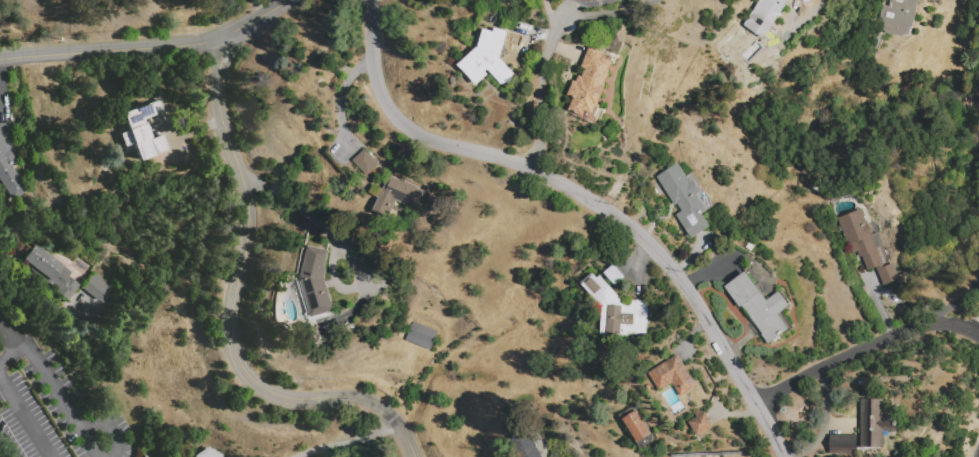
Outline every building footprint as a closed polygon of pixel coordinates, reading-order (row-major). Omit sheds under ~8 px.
[(743,27),(760,0),(789,0),(764,40),(743,27)] [(887,5),(888,0),(918,0),(911,37),(882,32),(884,22),(878,21),(881,4),(887,5)] [(458,65),(478,47),(484,29),(494,32),(495,28),(508,32),(500,58),(514,73),(511,82),(501,85),(490,73),(475,87),(458,69),(460,67),(458,65)] [(590,47),(616,57),(613,65),(610,64),(607,71),(610,73),(598,106),(602,107),(595,125),(588,122),(589,120),(568,112),(573,98),(568,96),(573,81),(576,82),(578,76),(582,77),(585,69),(582,67),(590,47)] [(120,113),(159,99),(162,109),(141,117),(149,140),(162,135),(167,150),(137,161),(131,144),(122,147),(117,134),(126,131),(120,113)] [(10,198),(0,182),(0,123),(11,123),(12,167),(26,189),(10,198)] [(364,150),(379,164),(367,177),(353,162),(364,150)] [(657,177),(678,162),(687,176),(692,173),(713,203),(706,208),(707,209),(701,213),(710,226),(691,239),(675,216),(682,211),(678,204),(676,205),(657,177)] [(426,192),(417,211),(396,202),(389,218),(373,211),(379,198),(369,194),(373,185),(383,189),(389,175),(426,192)] [(837,218),(862,210),(867,225),(878,221),(892,264),(895,263),(901,281),(883,287),(877,269),(868,272),(862,256),(860,257),(859,252),(849,255),(837,218)] [(22,260),(35,244),(70,272),(66,277),(77,286),(68,297),(22,260)] [(311,318),(300,281),(309,246),(328,251),(324,277),(335,311),(311,318)] [(579,284),(595,270),(622,302),(622,305),(630,306),(630,301),(648,301),(646,335),(600,335),(601,309),(579,284)] [(109,283),(93,271),(80,287),(97,300),(109,283)] [(746,271),(767,300),(780,291),(791,306),(782,313),(792,328),(770,344),(741,306),(739,307),(724,287),(746,271)] [(405,340),(413,322),(438,332),(431,350),(405,340)] [(648,373),(677,356),(696,387),(681,397),(672,383),(658,391),(648,373)] [(860,399),(884,399),(884,415),(896,415),(896,431),(883,431),(883,449),(860,449),(860,399)] [(623,419),(639,410),(653,433),(637,442),(623,419)] [(688,422),(704,412),(713,427),(697,437),(688,422)] [(528,431),(542,456),(512,456),(505,442),(528,431)] [(830,435),(857,435),(856,456),(829,455),(830,435)] [(222,455),(222,456),(194,456),(194,455),(208,447),(222,455)]
